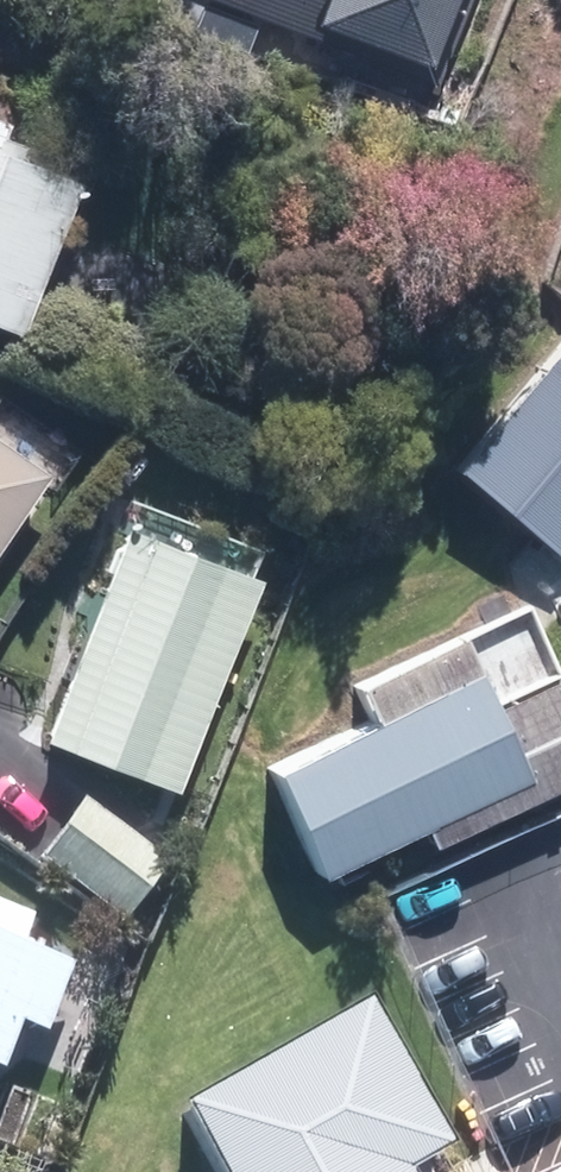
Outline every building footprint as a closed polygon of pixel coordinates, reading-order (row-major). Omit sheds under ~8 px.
[(478,0),(237,0),(440,88),(478,0)] [(22,332),(86,170),(10,140),(18,122),(0,115),(0,323),(22,332)] [(458,472),(549,571),(560,560),(560,378),(458,472)] [(0,427),(0,541),(54,467),(0,427)] [(128,522),(44,736),(188,792),(272,578),(128,522)] [(504,667),(259,775),(309,886),(554,778),(504,667)] [(86,795),(39,866),(141,934),(188,863),(86,795)] [(4,1080),(23,1031),(50,1041),(80,964),(29,944),(40,916),(0,901),(0,1078),(4,1080)]
